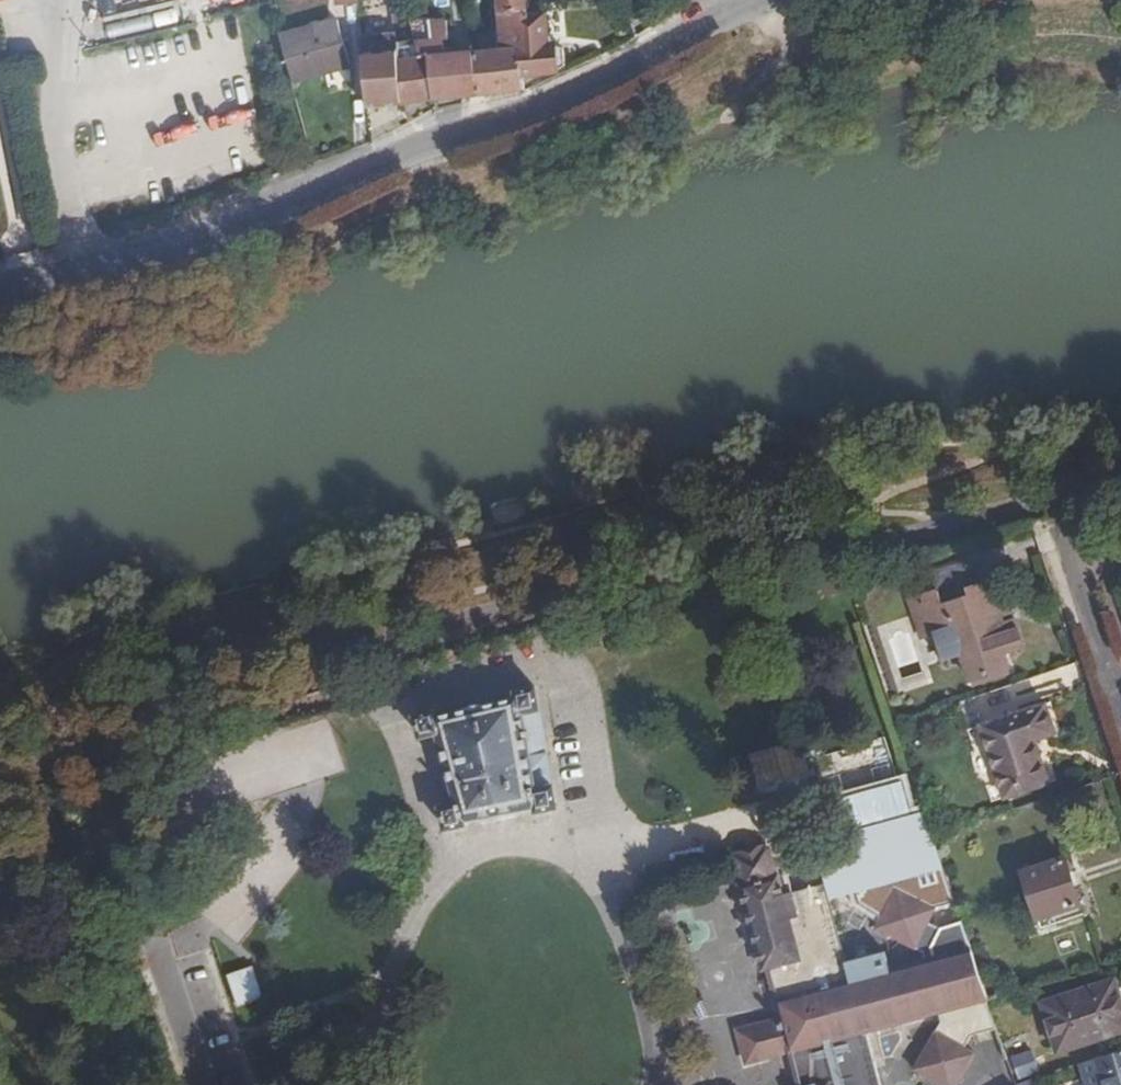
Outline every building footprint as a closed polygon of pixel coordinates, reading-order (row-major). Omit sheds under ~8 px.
[(25,7),(24,0),(0,0),(0,11),(25,7)] [(504,18),(533,14),(532,6),(531,0),(502,0),(504,18)] [(550,5),(532,6),(533,14),(551,13),(550,5)] [(533,14),(504,18),(505,48),(524,47),(528,73),(560,69),(570,62),(569,46),(562,44),(559,34),(552,35),(551,13),(533,14)] [(418,19),(419,25),(421,36),(424,53),(435,53),(439,95),(475,92),(473,50),(471,50),(470,43),(450,45),(450,39),(453,38),(452,19),(440,20),(440,18),(418,19)] [(284,37),(297,83),(356,64),(343,21),(284,37)] [(363,28),(371,99),(406,98),(401,37),(400,26),(363,28)] [(401,37),(406,98),(439,96),(439,95),(435,53),(424,53),(421,36),(401,37)] [(524,47),(505,48),(473,50),(475,92),(530,88),(528,73),(524,47)] [(943,593),(947,606),(976,598),(973,586),(988,582),(980,557),(937,570),(943,593)] [(1002,624),(997,606),(990,581),(988,582),(973,586),(976,598),(947,606),(943,593),(927,597),(937,638),(945,662),(964,657),(972,679),(1009,668),(1005,651),(1022,646),(1014,620),(1002,624)] [(1009,604),(997,606),(1002,624),(1014,620),(1009,604)] [(945,662),(937,638),(919,643),(926,667),(945,662)] [(540,690),(520,693),(522,700),(439,717),(438,718),(437,712),(419,716),(425,739),(443,735),(462,807),(448,811),(451,832),(472,829),(470,822),(485,820),(487,827),(525,819),(524,812),(541,809),(542,813),(563,809),(540,690)] [(1058,733),(1048,704),(981,725),(1003,798),(1052,782),(1038,740),(1058,733)] [(948,868),(932,826),(846,853),(857,886),(935,861),(939,870),(948,868)] [(967,920),(943,928),(929,920),(936,906),(896,885),(876,924),(917,946),(922,948),(925,961),(891,970),(854,980),(828,884),(809,887),(805,875),(779,881),(776,877),(773,877),(767,856),(764,848),(743,854),(751,884),(744,886),(768,966),(772,966),(783,1007),(787,1020),(742,1034),(751,1064),(793,1051),(803,1084),(892,1084),(876,1027),(945,1007),(949,1020),(944,1028),(923,1065),(954,1084),(963,1084),(984,1052),(975,1046),(984,1032),(1004,1026),(993,994),(979,955),(967,920)] [(1068,857),(1026,870),(1042,917),(1084,904),(1068,857)] [(267,996),(256,964),(230,973),(240,1005),(267,996)] [(1118,985),(1047,1007),(1062,1052),(1120,1034),(1120,993),(1118,985)] [(1100,1059),(1109,1084),(1120,1084),(1120,1053),(1100,1059)] [(1100,1059),(1086,1064),(1093,1084),(1109,1084),(1100,1059)]
